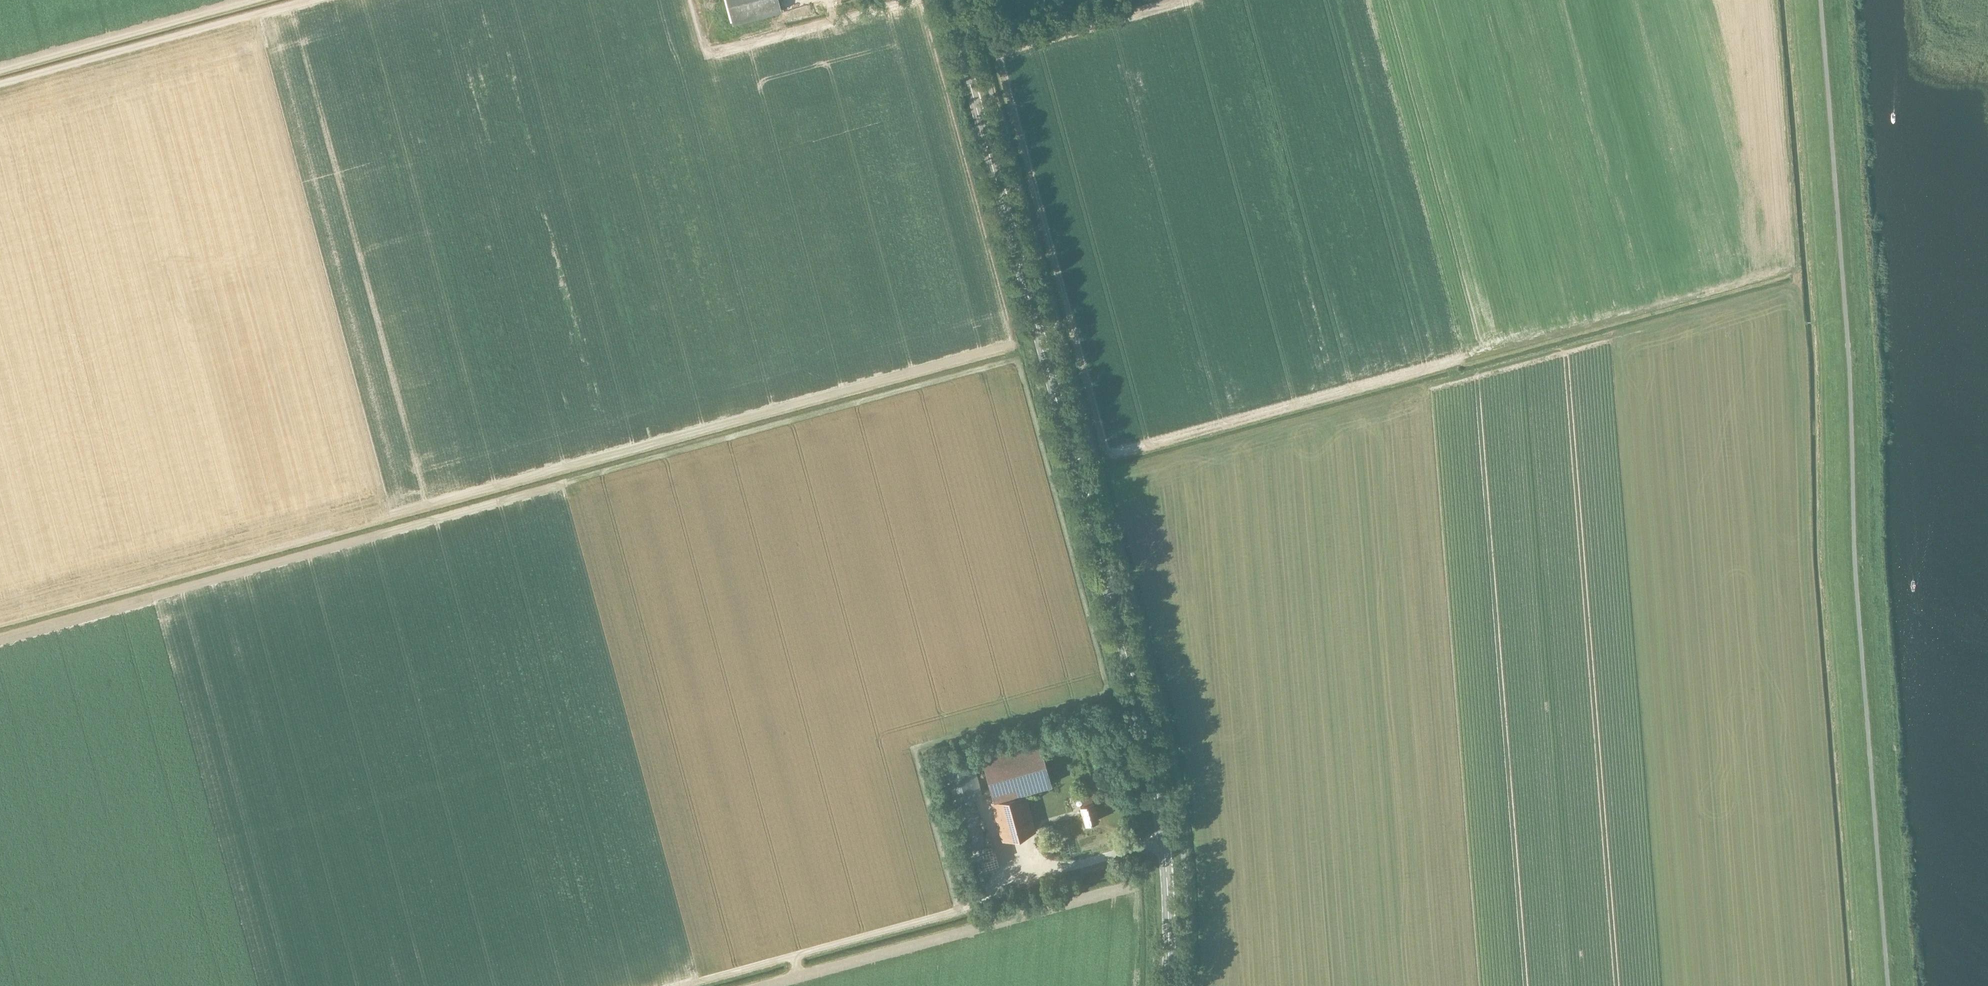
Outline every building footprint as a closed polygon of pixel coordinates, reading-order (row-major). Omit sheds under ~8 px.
[(731,23),(780,10),(778,0),(725,0),(731,23)] [(1023,793),(1022,793),(1021,791),(1050,783),(1037,737),(979,754),(992,800),(1011,794),(1011,796),(990,802),(1001,840),(1034,831),(1023,793)] [(1084,824),(1097,820),(1092,802),(1090,797),(1081,799),(1083,805),(1079,806),(1084,824)]
